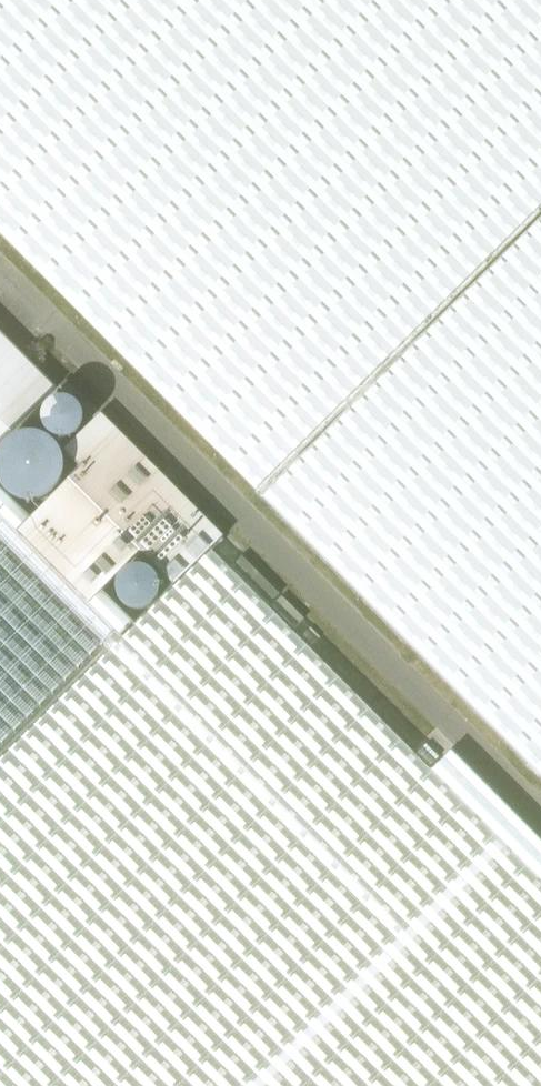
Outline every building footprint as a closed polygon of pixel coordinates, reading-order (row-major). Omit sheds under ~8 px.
[(255,489),(540,205),(540,0),(0,0),(0,233),(255,489)] [(263,497),(540,776),(540,221),(263,497)] [(57,388),(0,331),(0,444),(57,388)] [(121,635),(133,623),(101,591),(141,551),(174,585),(211,549),(223,537),(100,414),(62,451),(80,469),(30,519),(0,489),(0,513),(121,635)] [(121,635),(0,513),(0,745),(101,644),(106,648),(121,635)] [(431,771),(211,549),(174,585),(176,587),(124,638),(121,635),(106,648),(110,652),(0,761),(0,1085),(540,1085),(540,882),(431,771)] [(231,567),(268,604),(279,594),(242,556),(231,567)] [(272,606),(294,628),(303,619),(282,596),(272,606)] [(418,655),(408,646),(400,654),(410,663),(418,655)] [(431,771),(540,882),(540,841),(451,751),(431,771)]
